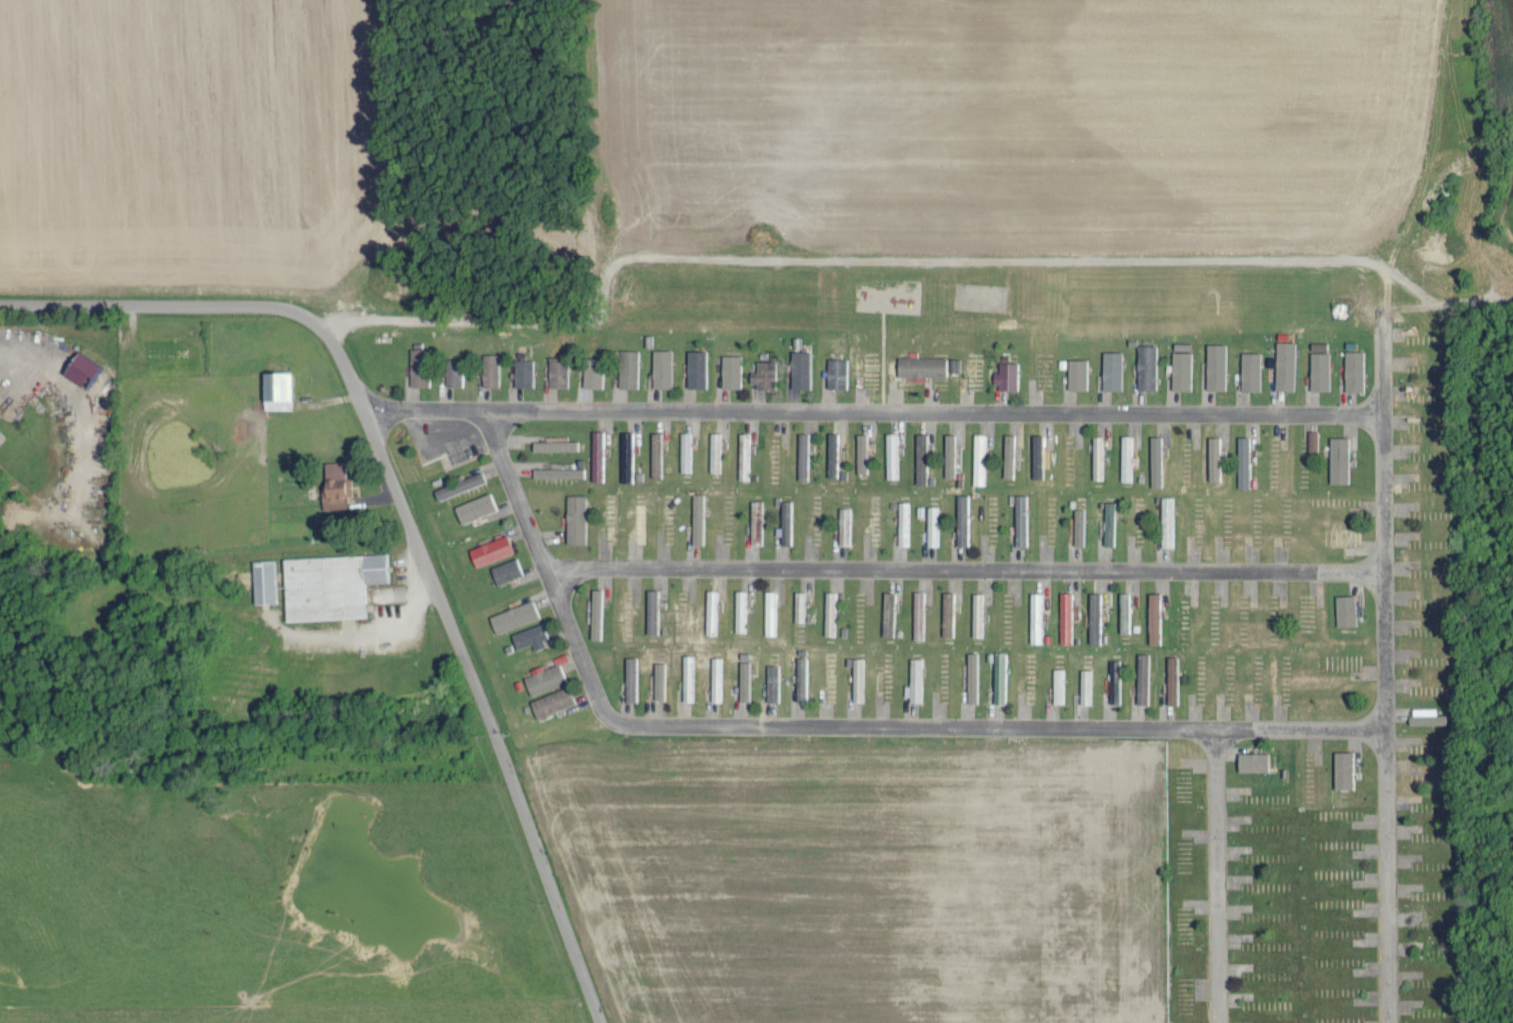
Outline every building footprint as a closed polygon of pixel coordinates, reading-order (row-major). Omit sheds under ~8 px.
[(1293,389),(1295,341),(1276,340),(1275,389),(1293,389)] [(1172,388),(1190,389),(1190,342),(1172,342),(1172,388)] [(1206,388),(1224,389),(1225,343),(1207,342),(1206,388)] [(1137,388),(1156,388),(1155,343),(1136,344),(1137,388)] [(425,385),(426,347),(409,347),(408,385),(425,385)] [(637,349),(619,348),(618,386),(637,387),(637,349)] [(671,349),(652,349),(652,387),(671,387),(671,349)] [(809,349),(790,350),(791,387),(810,386),(809,349)] [(99,364),(76,350),(63,374),(85,387),(99,364)] [(1121,351),(1102,350),(1102,389),(1121,389),(1121,351)] [(1364,350),(1345,350),(1344,391),(1363,391),(1364,350)] [(1259,389),(1260,351),(1241,351),(1240,389),(1259,389)] [(1328,351),(1310,351),(1310,390),(1329,389),(1328,351)] [(482,386),(498,385),(497,353),(481,353),(482,386)] [(721,386),(740,386),(740,354),(721,353),(721,386)] [(897,375),(945,376),(945,356),(897,355),(897,375)] [(548,356),(548,386),(567,386),(567,356),(548,356)] [(601,387),(601,357),(583,357),(583,386),(601,387)] [(846,357),(827,357),(827,387),(846,388),(846,357)] [(461,385),(461,358),(444,359),(445,385),(461,385)] [(1086,388),(1086,358),(1067,358),(1067,388),(1086,388)] [(532,359),(514,359),(514,386),(532,386),(532,359)] [(773,386),(774,359),(756,359),(756,370),(750,370),(749,386),(773,386)] [(1017,361),(998,361),(998,370),(995,370),(995,389),(1017,389),(1017,361)] [(262,371),(262,409),(291,408),(290,371),(262,371)] [(604,429),(592,429),(591,480),(603,480),(604,429)] [(1317,430),(1307,430),(1306,450),(1316,450),(1317,430)] [(650,474),(659,474),(660,431),(651,431),(650,474)] [(690,431),(680,431),(680,471),(690,471),(690,431)] [(738,478),(748,478),(749,433),(739,432),(738,478)] [(827,476),(836,476),(837,432),(828,432),(827,476)] [(897,477),(896,432),(885,432),(886,478),(897,477)] [(916,483),(927,483),(926,432),(915,433),(916,483)] [(866,433),(857,433),(856,472),(865,472),(866,433)] [(944,476),(953,476),(954,433),(945,433),(944,476)] [(984,484),(985,433),(974,433),(973,484),(984,484)] [(1014,434),(1004,433),(1003,477),(1013,477),(1014,434)] [(1121,480),(1131,480),(1131,434),(1121,434),(1121,480)] [(797,478),(806,478),(807,435),(798,435),(797,478)] [(1092,479),(1102,479),(1102,435),(1093,435),(1092,479)] [(1162,486),(1161,435),(1150,435),(1151,487),(1162,486)] [(1209,480),(1219,480),(1218,435),(1208,435),(1209,480)] [(1329,482),(1348,483),(1348,436),(1329,436),(1329,482)] [(532,450),(577,448),(577,439),(532,441),(532,450)] [(347,507),(346,495),(351,495),(350,477),(345,477),(344,460),(322,461),(323,508),(347,507)] [(532,467),(533,477),(583,476),(583,466),(532,467)] [(484,481),(480,471),(434,488),(438,498),(484,481)] [(496,509),(489,492),(454,505),(460,523),(496,509)] [(702,492),(691,492),(692,544),(703,543),(702,492)] [(565,542),(584,542),(585,494),(566,493),(565,542)] [(1016,545),(1026,545),(1025,494),(1015,494),(1016,545)] [(1162,546),(1173,546),(1173,495),(1161,496),(1162,546)] [(750,543),(760,543),(761,500),(751,500),(750,543)] [(908,500),(898,500),(897,544),(908,544),(908,500)] [(1074,508),(1073,544),(1083,544),(1083,508),(1074,508)] [(642,511),(633,511),(634,543),(643,542),(642,511)] [(849,511),(838,511),(838,544),(849,544),(849,511)] [(927,545),(937,545),(938,511),(927,511),(927,545)] [(956,511),(957,545),(968,544),(967,511),(956,511)] [(468,549),(475,566),(513,550),(506,534),(468,549)] [(285,620),(365,617),(364,582),(386,581),(385,553),(282,557),(285,620)] [(490,566),(496,583),(522,574),(516,556),(490,566)] [(275,602),(274,559),(252,560),(253,602),(275,602)] [(600,638),(601,588),(591,587),(590,638),(600,638)] [(645,634),(656,634),(657,589),(646,588),(645,634)] [(715,634),(716,589),(706,589),(705,633),(715,634)] [(735,631),(745,631),(745,589),(735,589),(735,631)] [(765,635),(775,634),(775,590),(764,590),(765,635)] [(794,621),(804,621),(804,590),(794,591),(794,621)] [(835,590),(825,590),(824,634),(834,634),(835,590)] [(893,635),(894,591),(883,590),(882,635),(893,635)] [(922,612),(923,590),(914,590),(913,612),(922,612)] [(942,625),(944,625),(944,634),(952,635),(953,590),(943,590),(942,625)] [(972,635),(982,635),(982,591),(972,591),(972,635)] [(1060,643),(1072,642),(1071,591),(1059,591),(1060,643)] [(1100,591),(1089,591),(1089,643),(1099,643),(1100,591)] [(1129,632),(1129,591),(1119,591),(1119,632),(1129,632)] [(1030,642),(1041,643),(1042,592),(1030,592),(1030,642)] [(1159,592),(1149,592),(1148,643),(1159,643),(1159,592)] [(1354,594),(1335,595),(1336,625),(1355,625),(1354,594)] [(538,616),(532,599),(488,615),(495,633),(538,616)] [(546,646),(542,624),(511,630),(515,647),(532,643),(533,648),(546,646)] [(967,702),(976,702),(977,651),(967,651),(967,702)] [(993,702),(1004,703),(1005,652),(994,652),(993,702)] [(1147,704),(1148,653),(1137,652),(1136,703),(1147,704)] [(693,654),(683,654),(682,700),(692,701),(693,654)] [(625,700),(635,701),(636,656),(625,656),(625,700)] [(710,700),(721,701),(721,656),(711,656),(710,700)] [(805,700),(806,656),(796,656),(796,700),(805,700)] [(1176,704),(1176,656),(1167,656),(1167,704),(1176,704)] [(852,700),(862,701),(863,657),(853,657),(852,700)] [(909,685),(904,685),(903,699),(920,699),(921,657),(910,657),(909,685)] [(1119,702),(1119,658),(1109,658),(1109,702),(1119,702)] [(739,700),(748,700),(749,660),(739,660),(739,700)] [(663,661),(654,661),(654,699),(664,699),(663,661)] [(530,694),(565,680),(558,662),(542,668),(540,665),(529,669),(531,673),(522,676),(530,694)] [(778,701),(778,663),(766,663),(767,701),(778,701)] [(1063,703),(1063,668),(1053,668),(1053,703),(1063,703)] [(1080,704),(1090,704),(1090,668),(1080,668),(1080,704)] [(537,718),(574,702),(567,684),(529,700),(537,718)] [(1410,708),(1410,724),(1446,723),(1446,713),(1436,714),(1436,707),(1410,708)] [(1352,789),(1353,751),(1334,750),(1333,788),(1352,789)] [(1238,770),(1267,770),(1267,752),(1238,752),(1238,770)]
